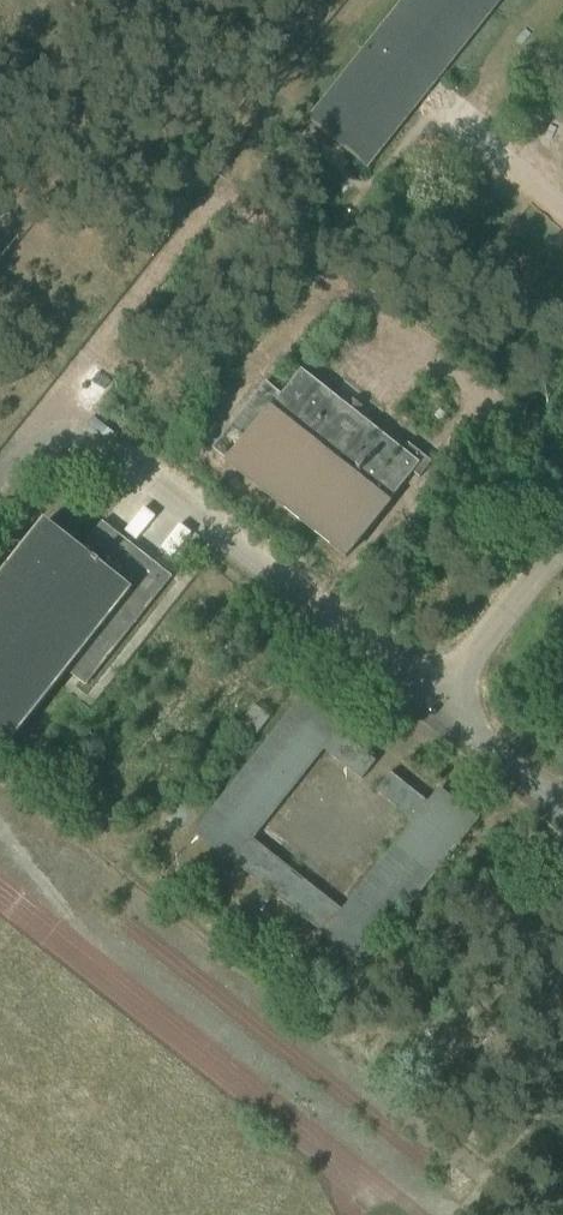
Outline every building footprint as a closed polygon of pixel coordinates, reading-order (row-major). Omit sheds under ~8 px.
[(367,166),(423,96),(420,94),(428,84),(430,86),(499,0),(406,0),(310,120),(367,166)] [(408,442),(402,450),(371,425),(374,421),(359,409),(362,406),(354,400),(351,404),(337,392),(334,395),(302,371),(286,359),(215,449),(229,460),(227,462),(347,557),(390,503),(388,502),(412,471),(420,477),(432,461),(408,442)] [(126,523),(145,539),(166,516),(147,499),(126,523)] [(0,573),(0,736),(10,744),(68,669),(84,683),(171,577),(103,521),(80,548),(45,519),(0,573)] [(391,773),(377,790),(416,821),(345,911),(251,837),(323,747),(362,779),(376,761),(337,730),(348,716),(312,688),(304,682),(294,695),(302,701),(197,833),(232,861),(233,860),(308,921),(326,935),(361,963),(477,818),(441,790),(430,803),(391,773)] [(258,734),(272,717),(254,702),(240,721),(258,734)]
